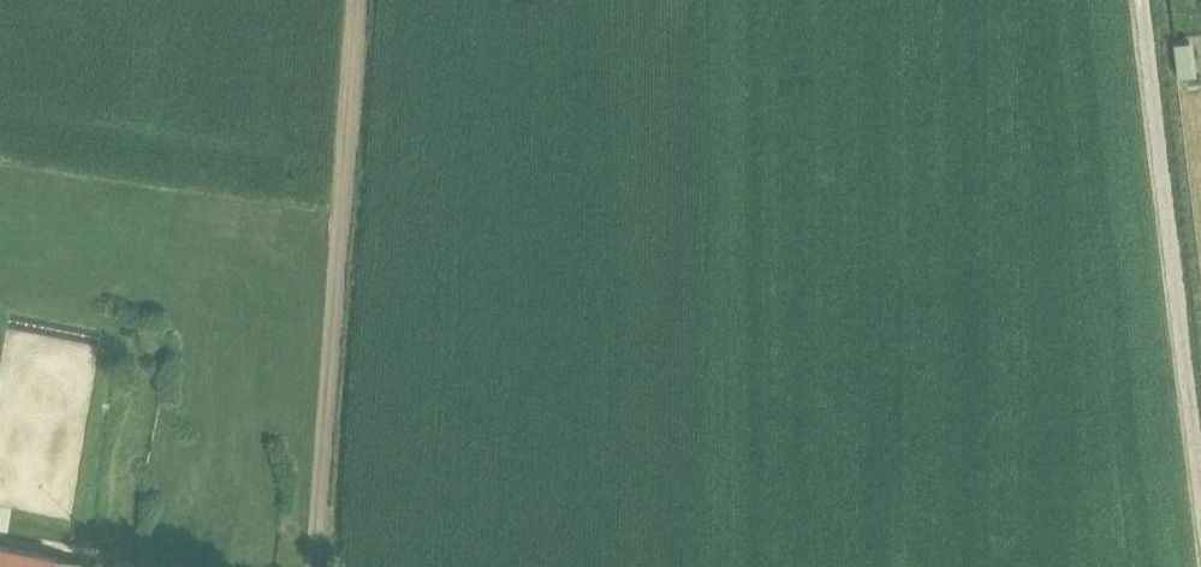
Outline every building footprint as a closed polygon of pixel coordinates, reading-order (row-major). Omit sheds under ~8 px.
[(58,554),(0,542),(0,566),(56,566),(58,554)] [(56,566),(99,566),(99,563),(58,554),(56,566)]
